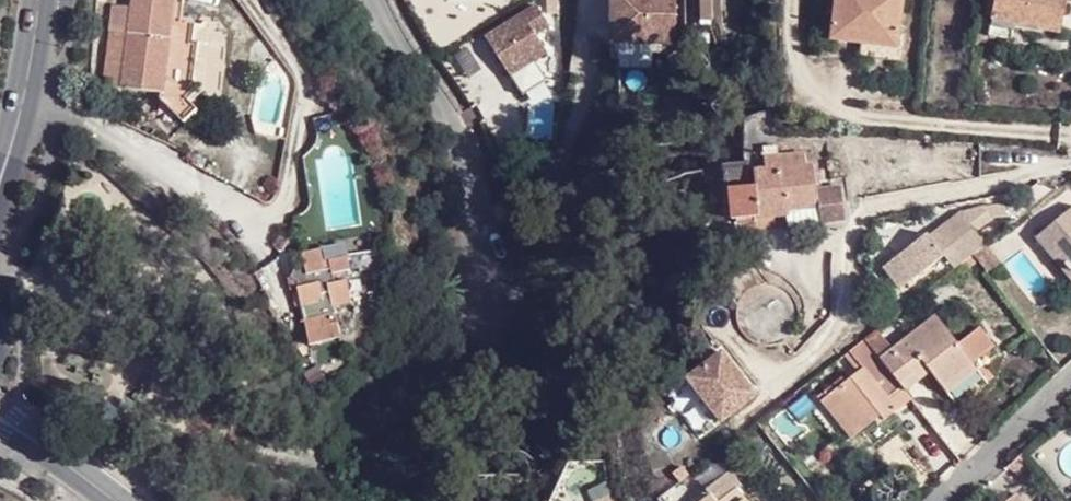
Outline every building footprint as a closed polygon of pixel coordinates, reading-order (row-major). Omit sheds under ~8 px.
[(99,87),(111,88),(132,0),(127,0),(126,10),(109,9),(99,87)] [(111,88),(157,94),(156,99),(182,124),(194,110),(187,103),(199,90),(193,85),(198,45),(190,44),(192,24),(184,23),(173,23),(175,0),(132,0),(111,88)] [(184,23),(187,0),(175,0),(173,23),(184,23)] [(616,43),(676,40),(674,0),(614,0),(616,43)] [(832,40),(862,43),(896,47),(898,33),(901,0),(836,0),(832,40)] [(990,39),(1033,47),(1036,30),(1060,34),(1066,0),(997,0),(990,39)] [(535,6),(488,36),(512,73),(559,43),(535,6)] [(896,47),(862,43),(861,57),(904,62),(907,33),(898,33),(896,47)] [(727,190),(729,219),(757,216),(758,220),(788,217),(788,211),(817,208),(819,224),(843,222),(840,190),(816,192),(813,167),(806,168),(805,155),(778,158),(777,150),(761,151),(763,171),(752,173),(754,187),(727,190)] [(1070,269),(1070,207),(1041,232),(1070,269)] [(817,208),(788,211),(788,217),(789,227),(819,224),(817,208)] [(929,237),(927,234),(892,261),(909,283),(943,255),(953,269),(985,244),(961,212),(929,237)] [(1070,283),(1070,269),(1041,232),(1035,237),(1070,283)] [(1000,262),(988,245),(972,258),(985,274),(1000,262)] [(283,285),(293,342),(321,336),(315,309),(334,306),(329,274),(335,272),(333,259),(314,262),(315,270),(309,271),(305,251),(287,254),(289,271),(282,271),(276,280),(283,285)] [(880,360),(898,383),(922,364),(928,373),(941,389),(972,363),(937,317),(880,360)] [(880,360),(864,340),(849,352),(862,370),(827,397),(856,434),(878,418),(882,422),(911,399),(904,391),(898,383),(880,360)] [(727,351),(686,376),(718,427),(759,402),(727,351)] [(983,377),(972,363),(941,389),(952,403),(983,377)] [(898,383),(904,391),(928,373),(922,364),(898,383)] [(856,434),(827,397),(821,403),(849,439),(856,434)] [(738,498),(742,494),(727,474),(704,491),(709,496),(702,500),(741,500),(738,498)]
